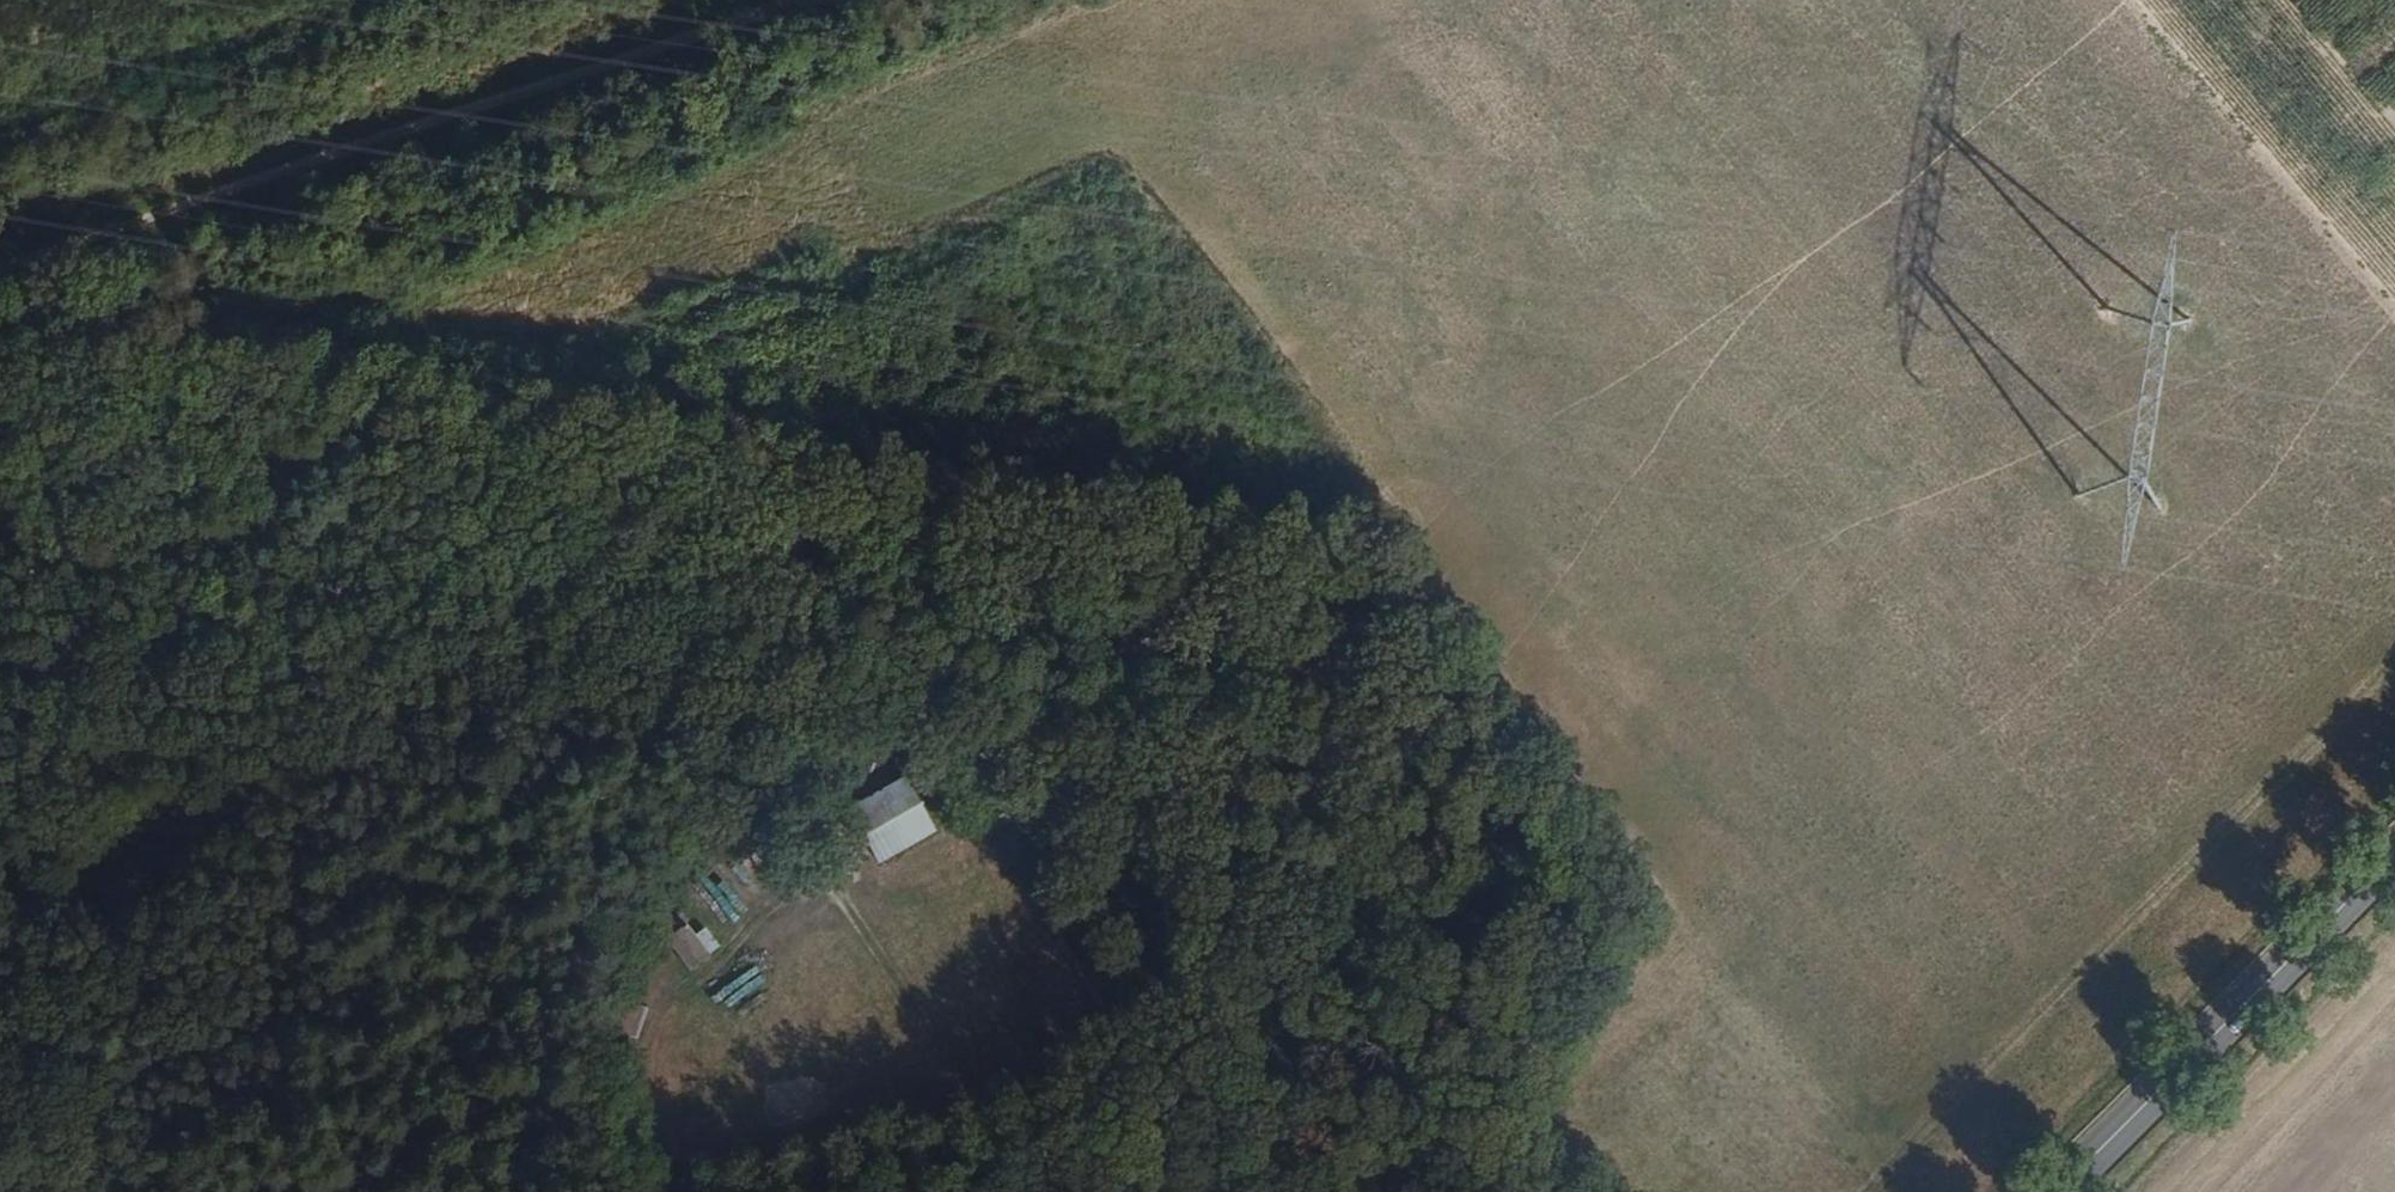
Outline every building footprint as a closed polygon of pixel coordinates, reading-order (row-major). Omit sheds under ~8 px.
[(909,776),(846,808),(870,856),(934,824),(909,776)] [(713,957),(683,921),(657,943),(687,978),(713,957)] [(650,1006),(623,995),(611,1024),(638,1035),(650,1006)]
